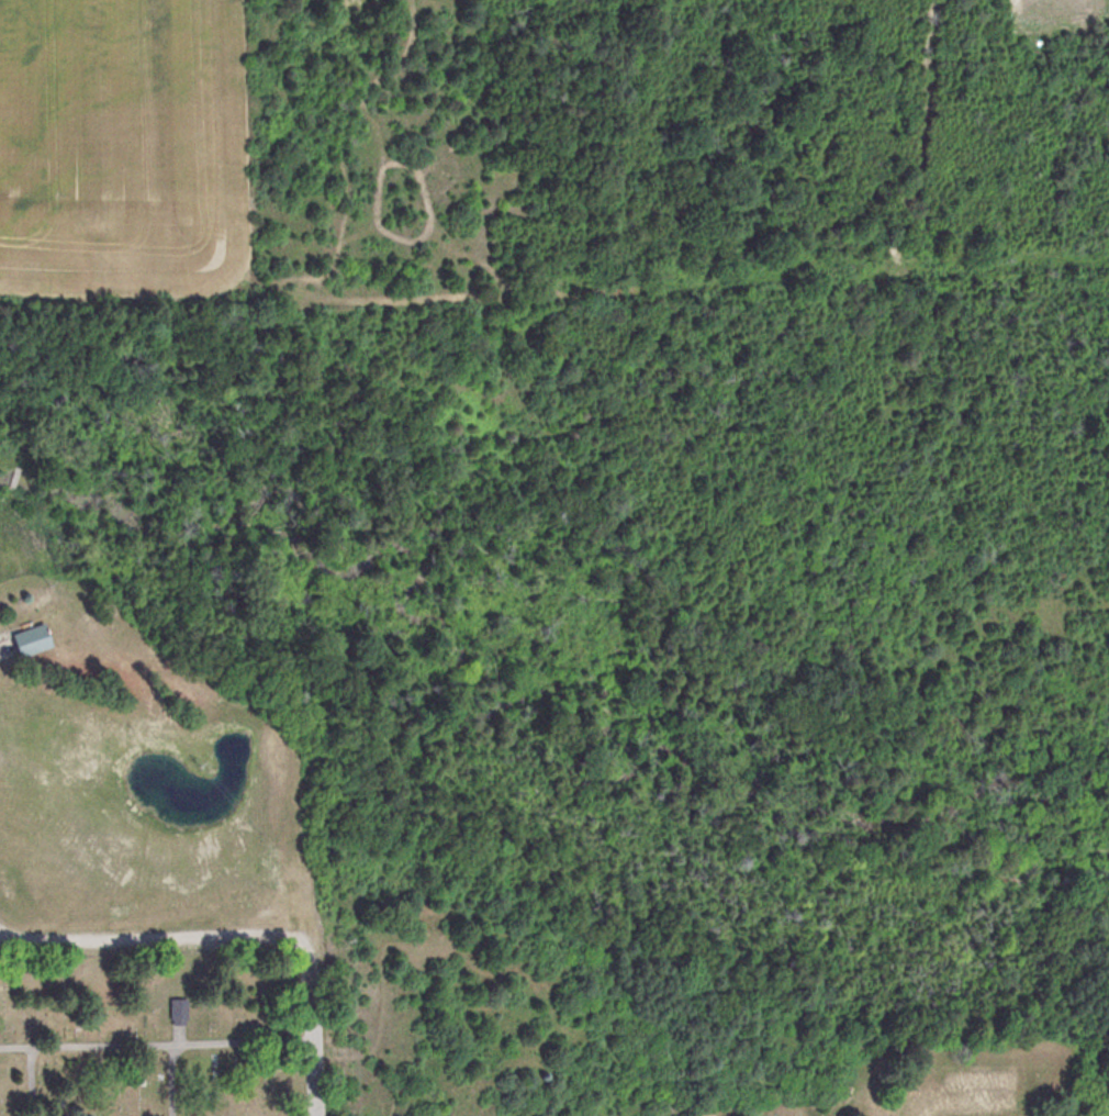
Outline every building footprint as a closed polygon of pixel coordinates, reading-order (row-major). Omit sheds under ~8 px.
[(65,646),(58,623),(24,634),(31,656),(65,646)] [(195,1000),(177,1000),(177,1025),(195,1025),(195,1000)]
